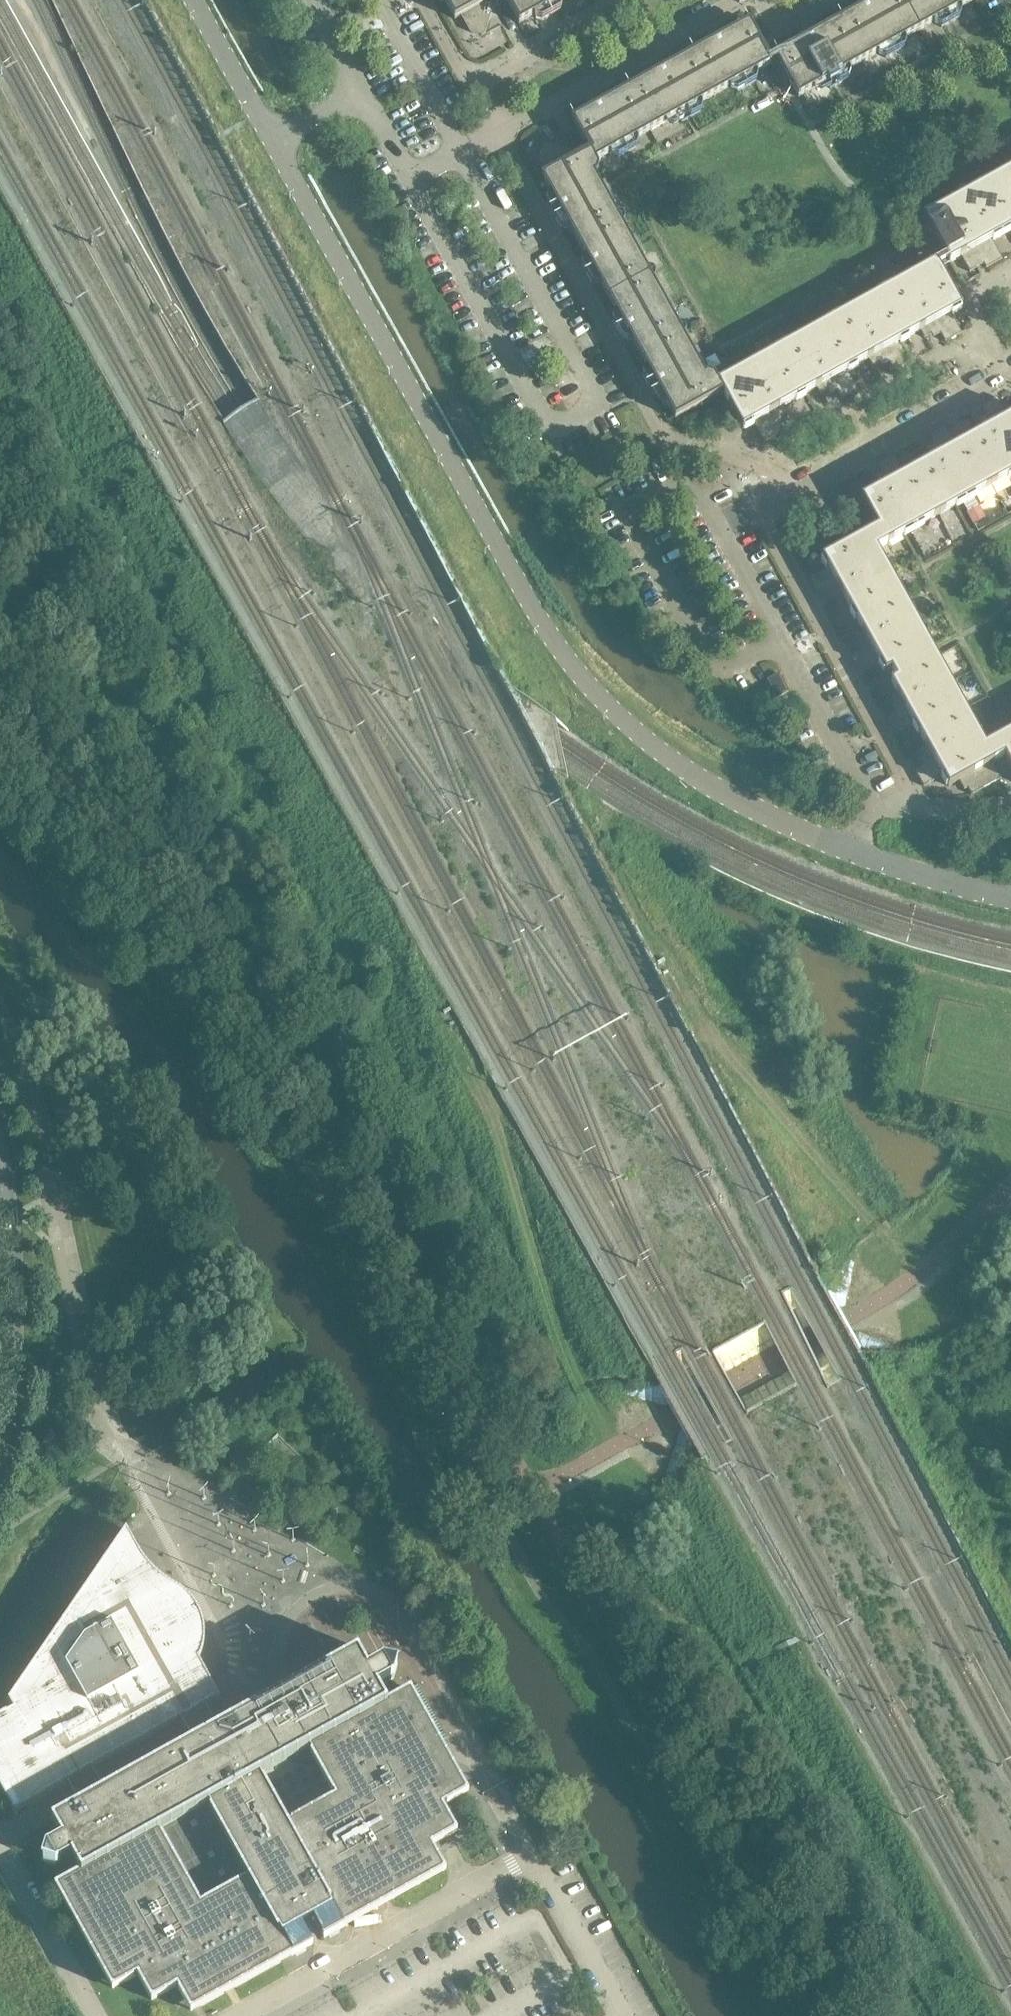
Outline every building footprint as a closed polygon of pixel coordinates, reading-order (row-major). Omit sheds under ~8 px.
[(455,19),(461,16),(489,0),(444,0),(455,19)] [(484,14),(506,1),(506,0),(489,0),(461,16),(470,32),(482,36),(485,33),(489,21),(484,14)] [(506,1),(519,24),(534,15),(536,18),(542,20),(543,19),(544,13),(548,11),(551,15),(560,10),(556,3),(562,0),(506,0),(506,1)] [(901,0),(879,0),(877,1),(877,0),(865,0),(866,3),(862,5),(856,4),(854,10),(855,13),(841,21),(863,62),(882,51),(886,58),(904,48),(900,41),(918,31),(901,0)] [(974,0),(901,0),(918,31),(937,21),(941,27),(959,17),(955,11),(974,0)] [(863,62),(841,21),(822,31),(818,24),(809,30),(811,34),(807,36),(801,34),(800,35),(798,41),(800,43),(776,57),(798,97),(827,82),(830,88),(848,78),(845,72),(863,62)] [(771,64),(749,23),(729,34),(726,27),(725,28),(716,33),(719,37),(715,39),(708,37),(708,38),(706,44),(707,46),(693,54),(715,95),(734,85),(737,91),(756,81),(752,75),(771,64)] [(715,95),(693,54),(674,65),(670,58),(661,63),(663,67),(659,69),(653,68),(652,68),(650,74),(652,77),(628,90),(651,131),(679,115),(682,122),(700,112),(697,105),(715,95)] [(651,131),(628,90),(610,100),(606,93),(597,99),(599,103),(595,105),(589,103),(588,103),(586,110),(588,112),(573,121),(585,143),(589,151),(595,162),(614,151),(618,158),(636,148),(632,141),(651,131)] [(548,174),(589,151),(585,143),(563,155),(558,147),(546,144),(543,146),(539,158),(548,174)] [(608,202),(614,198),(604,180),(598,184),(588,165),(595,162),(589,151),(548,174),(542,178),(555,202),(553,203),(551,209),(551,210),(558,212),(560,216),(556,218),(561,227),(568,224),(578,242),(618,220),(608,202)] [(976,187),(1002,234),(1010,229),(1010,168),(976,187)] [(1002,234),(976,187),(923,217),(935,237),(949,263),(961,256),(969,272),(974,270),(969,261),(979,256),(986,268),(1002,259),(992,239),(1002,234)] [(649,275),(638,257),(645,253),(635,235),(628,239),(618,220),(578,242),(586,257),(583,258),(581,265),(582,265),(588,267),(590,271),(586,273),(592,283),(598,279),(608,298),(649,275)] [(962,307),(936,261),(884,290),(910,336),(920,330),(924,338),(938,330),(945,342),(962,333),(951,313),(962,307)] [(679,331),(669,312),(676,308),(666,290),(659,294),(649,275),(608,298),(619,317),(612,320),(618,330),(622,328),(624,332),(622,338),(622,339),(629,340),(631,339),(639,353),(679,331)] [(910,336),(884,290),(832,318),(858,365),(868,359),(872,366),(886,359),(893,370),(910,361),(899,342),(910,336)] [(858,365),(832,318),(776,349),(802,396),(816,388),(820,395),(835,387),(841,399),(858,390),(847,371),(858,365)] [(710,386),(700,368),(706,364),(696,346),(690,350),(679,331),(639,353),(649,372),(643,376),(648,385),(652,383),(654,387),(653,393),(653,394),(659,396),(662,394),(675,418),(722,392),(717,382),(710,386)] [(784,406),(802,396),(776,349),(717,382),(722,392),(743,429),(753,423),(764,442),(780,433),(774,421),(788,413),(784,406)] [(1008,416),(997,397),(980,406),(987,418),(972,426),(976,433),(966,439),(992,485),(1010,475),(1010,414),(1008,416)] [(992,485),(966,439),(956,445),(945,426),(928,435),(935,447),(921,455),(925,462),(914,468),(940,514),(992,485)] [(940,514),(914,468),(904,473),(893,454),(877,463),(883,475),(869,483),(873,491),(861,497),(877,526),(887,544),(940,514)] [(904,595),(891,572),(878,549),(887,544),(877,526),(822,557),(828,568),(809,578),(818,595),(830,589),(837,603),(845,599),(857,620),(904,595)] [(966,709),(936,654),(904,595),(857,620),(863,631),(855,635),(863,650),(852,656),(861,673),(880,662),(886,673),(891,670),(895,676),(896,678),(890,681),(897,693),(890,697),(897,711),(886,718),(895,734),(914,724),(920,734),(966,709)] [(789,692),(779,673),(767,680),(777,698),(789,692)] [(986,744),(966,709),(920,734),(925,745),(918,749),(926,763),(914,770),(923,786),(943,776),(948,786),(962,779),(971,795),(1001,779),(992,762),(1004,756),(1010,768),(1010,730),(986,744)] [(457,1831),(465,1827),(450,1801),(468,1792),(456,1771),(446,1752),(409,1687),(384,1700),(377,1687),(394,1678),(397,1664),(384,1660),(368,1669),(358,1652),(304,1681),(288,1690),(232,1721),(218,1728),(212,1718),(206,1707),(220,1699),(202,1667),(203,1664),(204,1661),(206,1657),(206,1654),(207,1650),(207,1648),(207,1645),(207,1641),(207,1639),(206,1636),(206,1632),(205,1628),(204,1627),(204,1625),(202,1622),(200,1618),(199,1615),(195,1611),(193,1608),(190,1605),(188,1603),(185,1601),(180,1598),(177,1596),(173,1595),(170,1593),(166,1592),(163,1592),(160,1591),(127,1532),(125,1532),(9,1701),(13,1710),(0,1717),(0,1788),(14,1814),(27,1806),(66,1785),(72,1796),(78,1807),(52,1821),(62,1839),(46,1848),(42,1862),(56,1866),(65,1861),(69,1858),(72,1857),(80,1871),(68,1878),(125,1981),(137,1974),(152,2000),(177,1986),(184,1999),(186,1998),(191,2008),(192,2010),(193,2010),(292,1956),(312,1944),(323,1937),(345,1926),(452,1867),(437,1842),(443,1838),(457,1831)] [(435,1621),(430,1611),(429,1611),(418,1618),(424,1627),(435,1621)]
